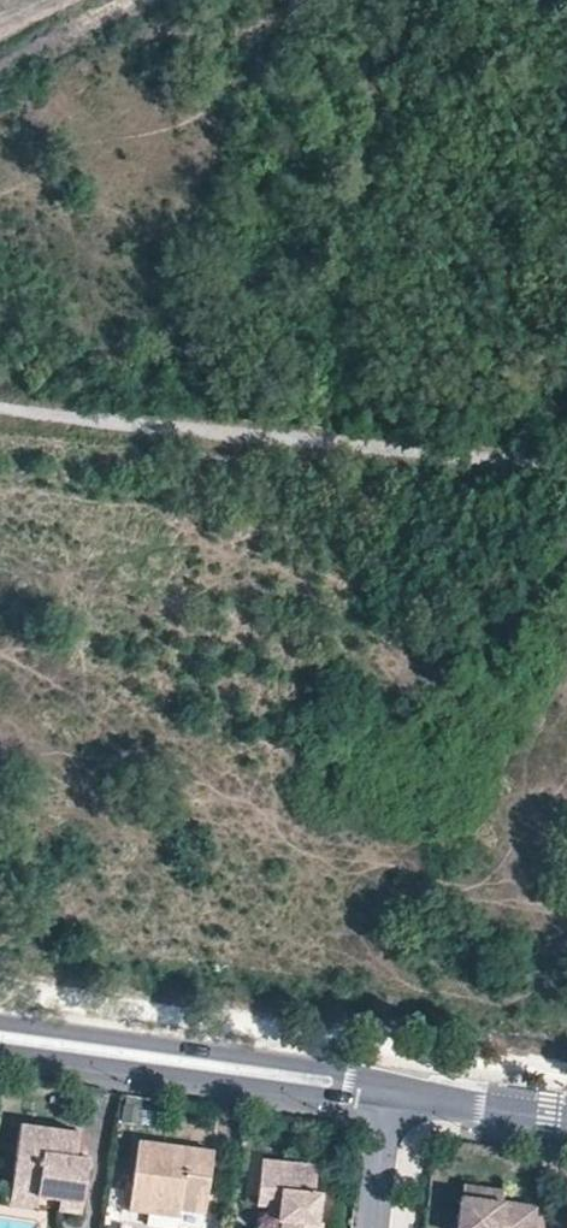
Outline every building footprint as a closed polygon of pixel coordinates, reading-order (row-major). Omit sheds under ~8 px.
[(12,1179),(41,1183),(39,1192),(63,1196),(62,1203),(82,1206),(90,1156),(75,1153),(78,1129),(20,1122),(12,1179)] [(204,1209),(212,1151),(141,1142),(132,1209),(151,1211),(152,1201),(179,1205),(204,1209)] [(318,1220),(321,1187),(315,1187),(316,1162),(261,1156),(257,1193),(278,1195),(276,1215),(281,1216),(280,1227),(321,1227),(322,1220),(318,1220)] [(12,1179),(9,1202),(38,1206),(39,1192),(41,1183),(12,1179)] [(461,1185),(460,1196),(501,1201),(502,1190),(461,1185)] [(255,1202),(267,1204),(266,1213),(276,1215),(278,1195),(257,1193),(255,1202)] [(501,1201),(460,1196),(456,1227),(533,1227),(536,1205),(501,1201)] [(152,1201),(151,1211),(178,1215),(179,1205),(152,1201)]
